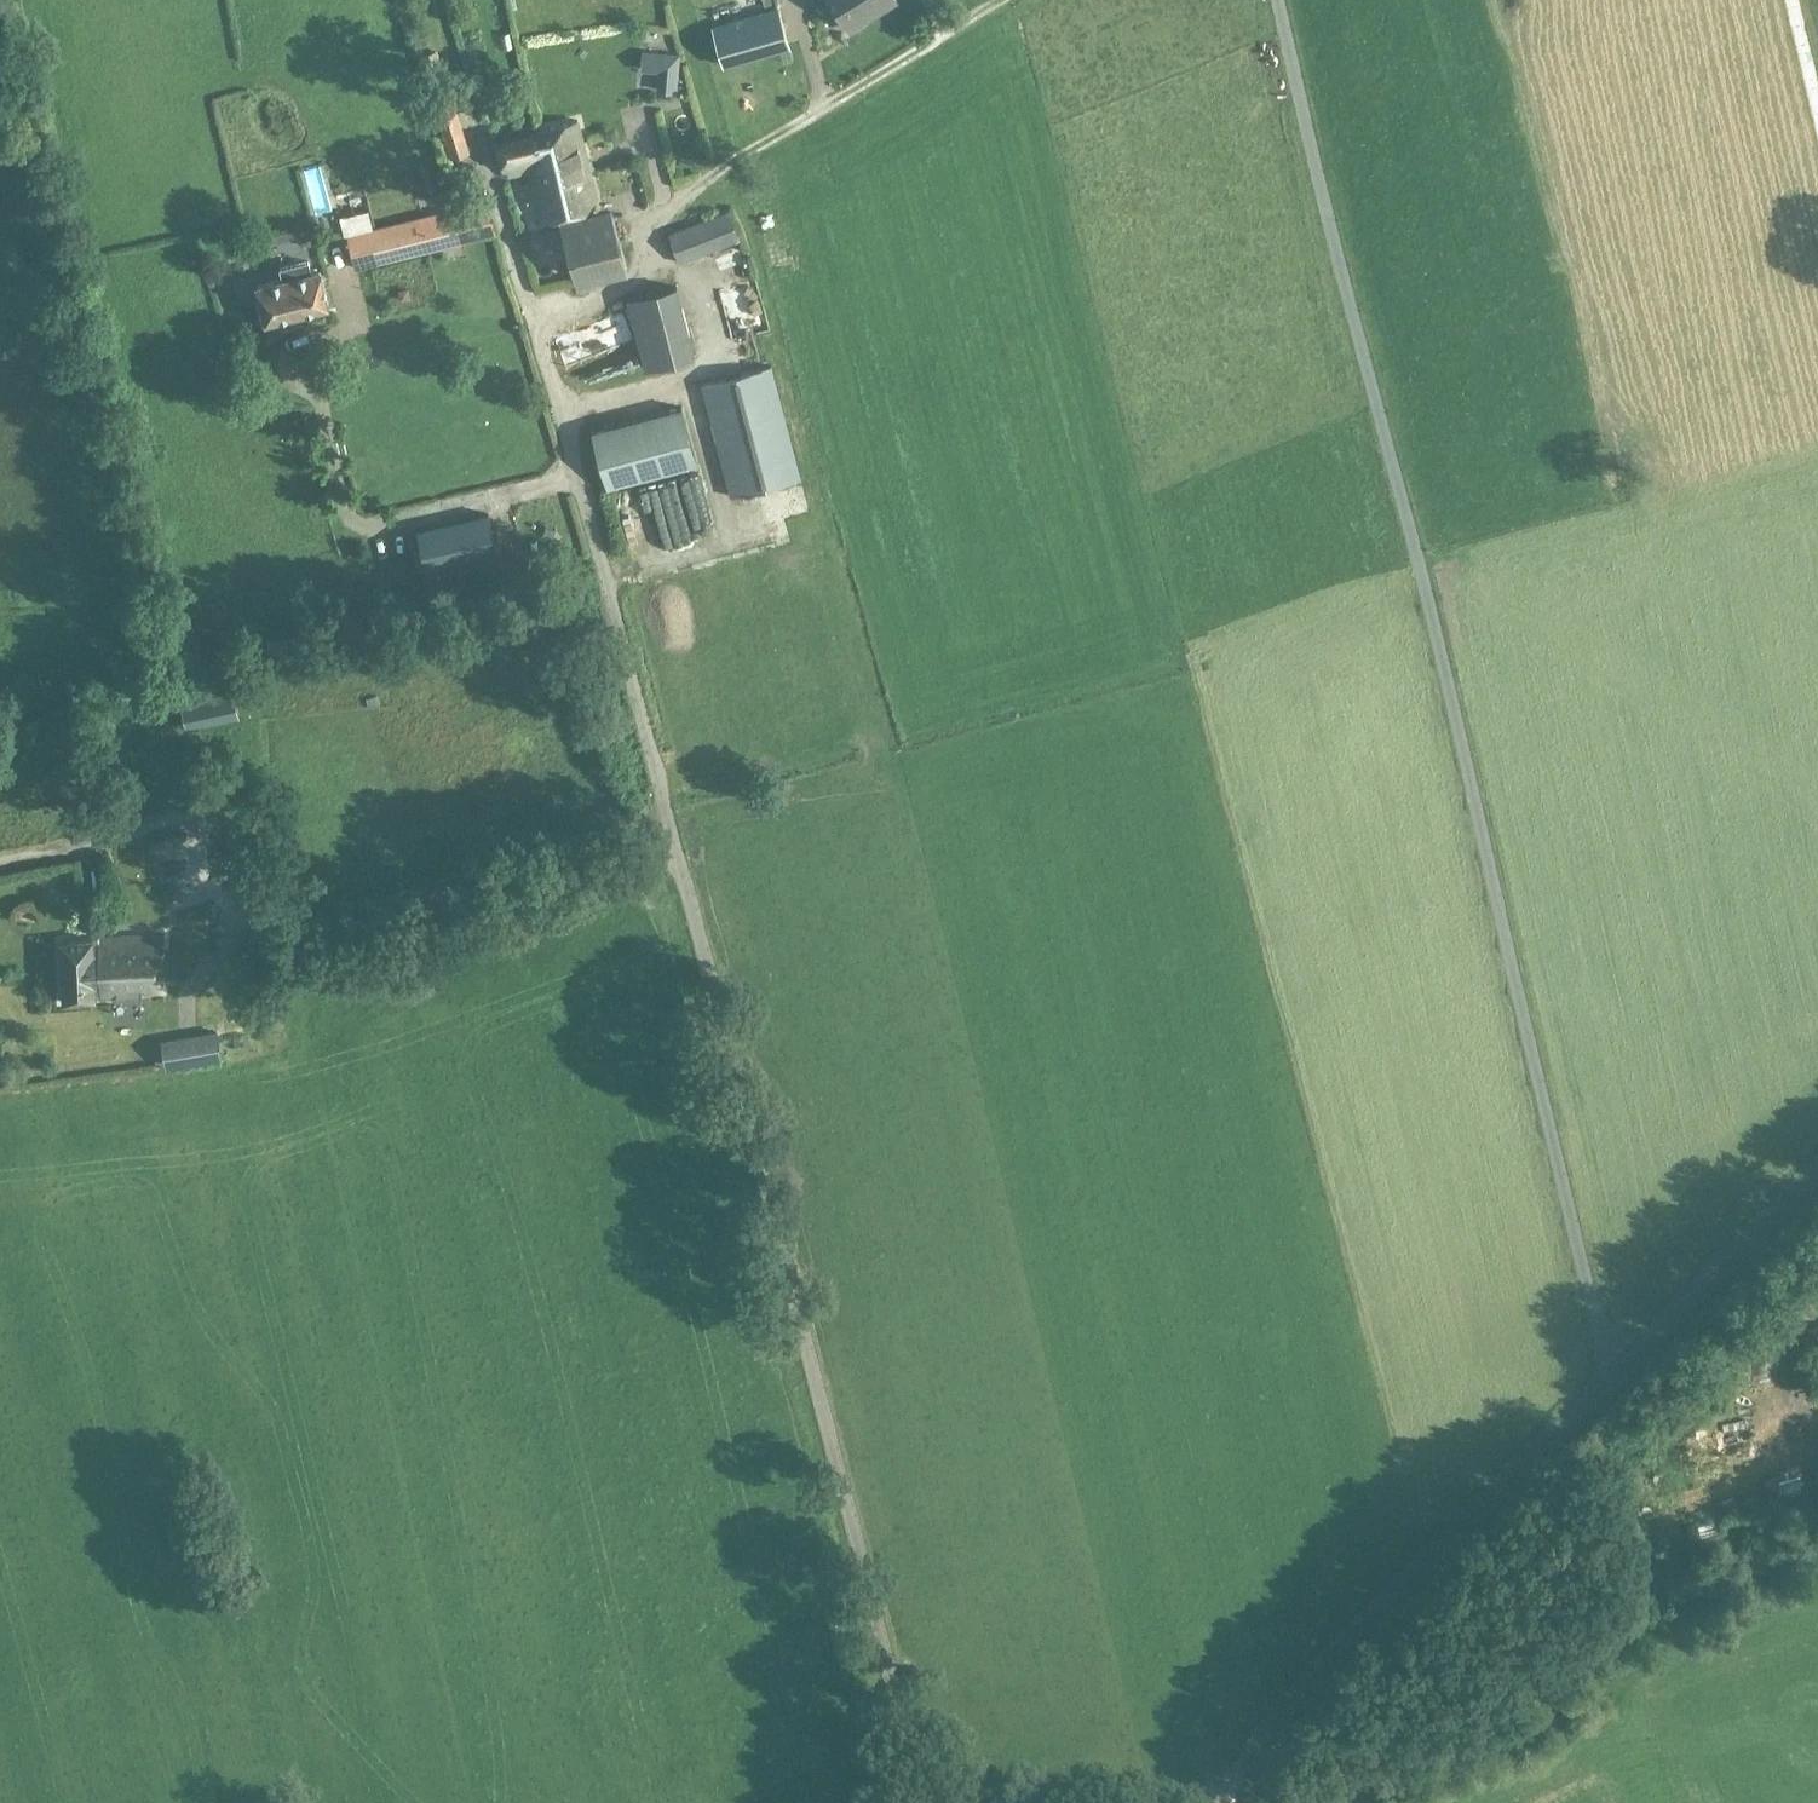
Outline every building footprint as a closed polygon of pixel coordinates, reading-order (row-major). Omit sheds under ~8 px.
[(849,28),(893,0),(831,0),(849,28)] [(788,45),(777,7),(713,25),(723,64),(788,45)] [(683,56),(641,57),(642,86),(659,86),(660,106),(685,105),(683,56)] [(458,127),(449,98),(434,102),(451,156),(464,152),(456,127),(458,127)] [(559,171),(588,163),(577,120),(534,131),(540,154),(554,150),(559,171)] [(540,154),(534,131),(495,141),(502,170),(507,168),(509,175),(530,169),(543,221),(570,214),(559,171),(554,150),(540,154)] [(588,163),(559,171),(570,214),(584,277),(625,268),(613,213),(599,216),(597,207),(599,207),(588,163)] [(345,233),(354,268),(497,233),(488,197),(345,233)] [(739,237),(728,209),(668,233),(680,261),(739,237)] [(264,322),(327,305),(318,271),(309,273),(306,262),(278,269),(281,280),(255,287),(264,322)] [(645,367),(694,355),(676,287),(627,299),(645,367)] [(633,338),(623,313),(555,340),(565,366),(633,338)] [(771,365),(701,383),(730,496),(801,477),(771,365)] [(592,430),(607,488),(696,465),(681,407),(592,430)] [(682,485),(684,516),(704,515),(701,483),(682,485)] [(630,541),(668,533),(665,521),(683,517),(677,494),(622,506),(630,541)] [(488,512),(417,529),(427,576),(499,560),(488,512)] [(197,702),(180,705),(185,730),(202,727),(197,702)] [(58,941),(64,1001),(95,998),(117,997),(117,999),(143,1002),(142,995),(163,994),(159,934),(93,937),(58,941)] [(167,1068),(224,1060),(219,1031),(163,1039),(167,1068)]
